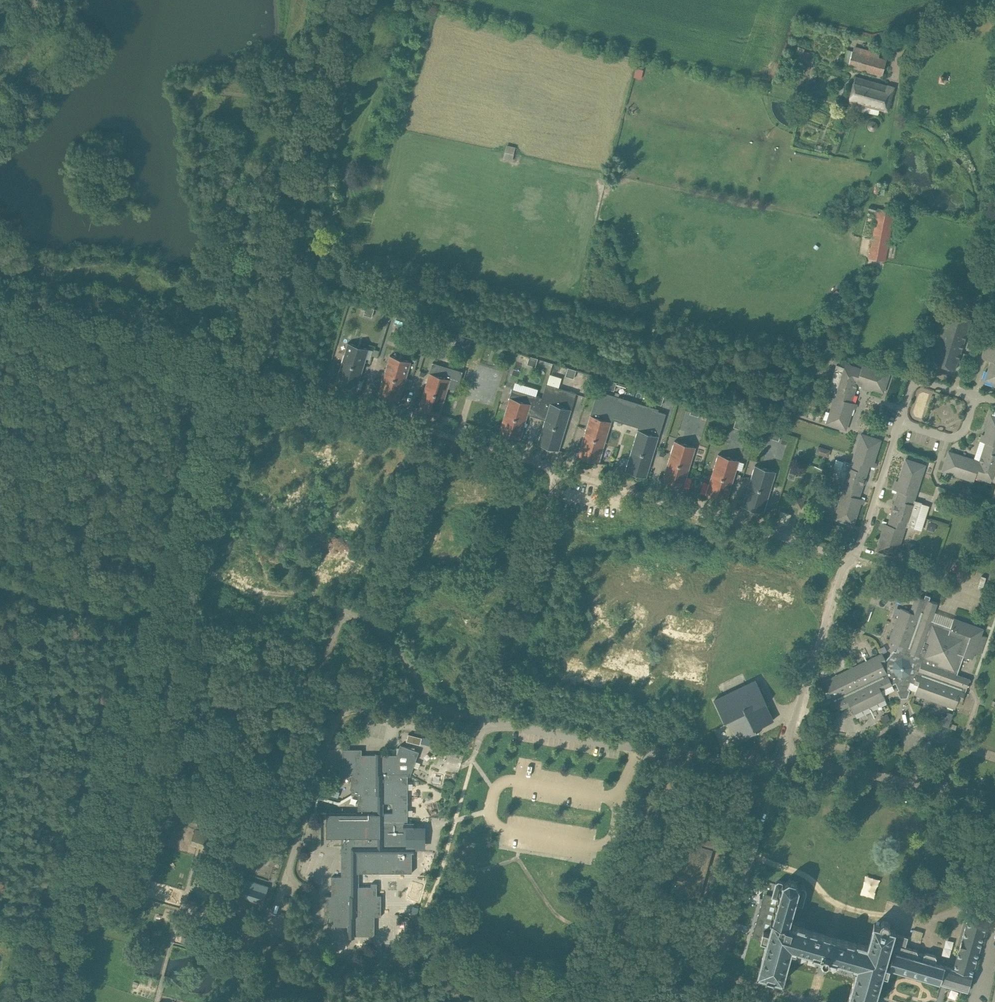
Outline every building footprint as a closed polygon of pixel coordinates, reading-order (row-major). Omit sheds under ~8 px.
[(887,60),(879,58),(880,52),(854,45),(853,51),(847,49),(843,64),(883,75),(887,60)] [(805,49),(798,47),(794,58),(812,64),(815,54),(804,51),(805,49)] [(888,110),(894,87),(855,77),(847,107),(866,112),(868,105),(888,110)] [(513,160),(516,147),(507,145),(503,158),(513,160)] [(885,260),(888,243),(895,211),(878,208),(868,257),(885,260)] [(375,309),(367,306),(364,314),(372,317),(375,309)] [(948,311),(935,353),(932,362),(955,370),(971,318),(948,311)] [(416,321),(409,319),(406,327),(414,329),(416,321)] [(988,349),(984,348),(981,357),(991,360),(985,379),(994,382),(994,327),(988,349)] [(458,334),(450,331),(447,339),(455,342),(458,334)] [(348,342),(336,382),(357,389),(369,349),(348,342)] [(379,391),(378,395),(399,402),(404,386),(407,377),(412,362),(390,355),(379,391)] [(538,358),(530,356),(528,364),(536,366),(538,358)] [(423,358),(422,366),(429,367),(430,359),(423,358)] [(828,420),(827,423),(846,429),(851,414),(853,415),(855,408),(856,408),(857,404),(851,402),(857,383),(863,385),(862,388),(870,391),(871,388),(872,388),(884,392),(890,372),(863,364),(862,369),(846,364),(845,367),(836,365),(828,391),(836,394),(831,410),(830,412),(828,418),(828,420)] [(577,370),(568,368),(566,375),(574,378),(577,370)] [(451,379),(430,372),(419,408),(440,414),(451,379)] [(407,377),(404,386),(410,388),(413,379),(407,377)] [(617,382),(609,380),(606,388),(614,390),(617,382)] [(542,398),(537,417),(545,419),(538,444),(559,450),(577,393),(568,390),(568,391),(547,384),(542,398)] [(512,389),(510,397),(499,432),(521,439),(528,414),(537,417),(542,398),(512,389)] [(597,392),(590,415),(612,421),(612,419),(638,427),(638,429),(625,470),(647,477),(659,436),(666,413),(658,411),(659,409),(606,393),(605,395),(597,392)] [(664,397),(656,394),(654,402),(662,404),(664,397)] [(788,399),(784,409),(794,412),(798,402),(788,399)] [(701,408),(693,405),(690,413),(698,416),(701,408)] [(590,415),(578,456),(599,462),(612,421),(590,415)] [(991,415),(985,435),(982,434),(980,440),(986,442),(980,461),(949,451),(943,470),(974,481),(975,476),(991,481),(993,477),(994,478),(994,416),(992,415),(991,415)] [(736,419),(734,426),(742,429),(745,421),(736,419)] [(826,429),(824,436),(842,441),(844,435),(826,429)] [(781,432),(773,430),(771,437),(779,440),(781,432)] [(881,440),(862,433),(852,462),(844,460),(836,487),(844,489),(834,518),(854,525),(859,508),(861,508),(864,500),(859,499),(869,465),(875,466),(877,460),(875,460),(881,440)] [(674,440),(662,482),(683,488),(696,447),(674,440)] [(718,454),(705,495),(727,501),(739,460),(718,454)] [(925,465),(906,459),(899,481),(896,480),(893,489),(899,491),(895,505),(892,504),(891,509),(893,510),(888,524),(883,522),(880,529),(883,530),(877,550),(896,556),(906,526),(914,528),(922,502),(914,499),(925,465)] [(755,465),(742,506),(764,513),(776,471),(755,465)] [(791,468),(788,477),(794,479),(797,470),(791,468)] [(949,497),(939,494),(936,503),(946,507),(949,497)] [(802,508),(805,498),(795,495),(792,505),(802,508)] [(991,503),(987,512),(994,516),(994,504),(991,503)] [(822,682),(821,682),(826,692),(829,690),(839,710),(850,704),(854,713),(886,699),(881,690),(896,683),(899,689),(908,688),(911,682),(918,684),(915,694),(955,708),(958,699),(962,700),(970,679),(957,674),(964,655),(973,658),(975,653),(981,655),(988,637),(982,635),(984,629),(954,618),(951,627),(932,620),(935,611),(938,603),(930,600),(931,596),(926,594),(924,598),(916,595),(916,596),(913,603),(911,611),(901,608),(889,640),(898,644),(899,644),(898,644),(897,648),(898,648),(896,651),(894,650),(886,660),(883,653),(822,682)] [(860,618),(861,609),(851,608),(850,617),(860,618)] [(757,680),(715,700),(726,724),(731,722),(739,740),(754,733),(755,735),(759,732),(758,731),(761,730),(759,727),(771,721),(768,715),(771,714),(769,709),(766,710),(764,706),(768,704),(757,680)] [(954,714),(943,712),(941,724),(951,726),(954,714)] [(422,737),(421,742),(430,745),(441,748),(443,742),(443,741),(436,740),(432,738),(432,739),(422,736),(422,737)] [(375,916),(382,916),(382,912),(383,912),(383,909),(382,909),(382,895),(377,895),(377,883),(371,883),(371,886),(358,886),(358,872),(412,872),(412,846),(405,845),(405,826),(408,826),(408,775),(410,776),(419,751),(401,744),(397,754),(362,754),(362,749),(343,748),(343,770),(352,770),(352,794),(358,794),(358,813),(327,813),(327,837),(342,836),(342,876),(332,876),(332,895),(325,895),(325,917),(329,917),(329,928),(335,928),(335,925),(349,925),(349,935),(375,935),(375,916)] [(694,827),(692,835),(687,833),(670,893),(698,901),(713,849),(707,847),(709,839),(698,837),(701,829),(694,827)] [(204,835),(190,831),(187,842),(201,845),(204,835)] [(143,868),(141,876),(148,879),(149,875),(151,876),(153,871),(143,868)] [(269,886),(240,877),(235,894),(263,903),(269,886)] [(983,936),(987,925),(967,919),(954,967),(935,962),(936,957),(936,955),(926,953),(925,954),(918,952),(917,949),(905,946),(908,937),(894,933),(895,930),(889,928),(890,925),(888,921),(884,920),(881,922),(880,925),(873,923),(867,945),(800,925),(793,923),(792,924),(790,923),(796,903),(803,905),(807,891),(806,888),(800,887),(797,881),(790,879),(785,885),(784,883),(779,881),(776,885),(772,897),(780,899),(775,913),(769,911),(761,938),(767,940),(758,974),(784,981),(793,950),(796,951),(797,951),(798,949),(853,964),(852,966),(857,968),(848,999),(857,1001),(875,1001),(883,972),(891,974),(893,968),(968,990),(978,954),(983,936)] [(190,890),(186,902),(199,906),(202,896),(195,894),(196,892),(190,890)] [(97,896),(93,908),(104,911),(107,899),(97,896)] [(175,939),(191,944),(195,931),(179,926),(175,939)]
